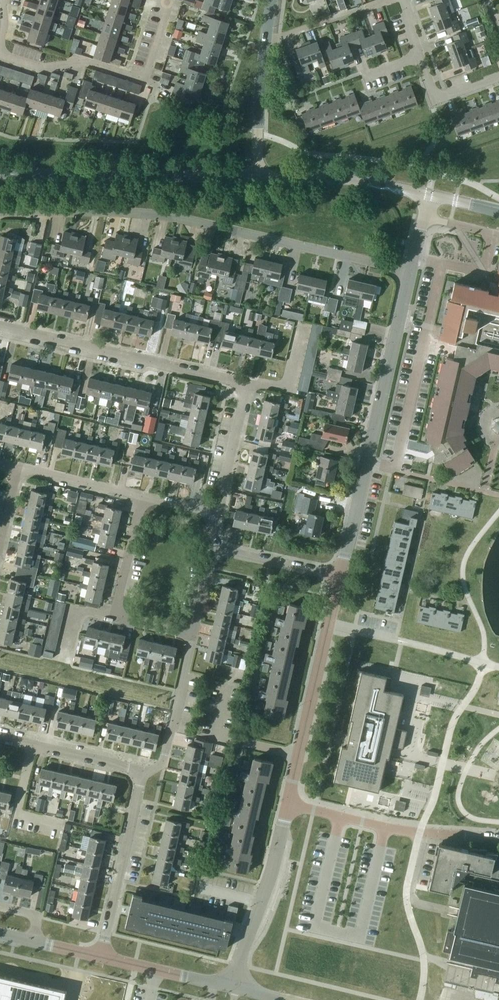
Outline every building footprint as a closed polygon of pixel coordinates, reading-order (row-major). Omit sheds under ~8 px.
[(39,4),(55,10),(58,0),(40,0),(39,4)] [(108,10),(125,16),(135,19),(136,14),(126,11),(128,5),(128,4),(115,0),(112,0),(108,10)] [(229,10),(231,4),(233,5),(235,0),(234,0),(204,0),(204,2),(197,0),(183,0),(182,2),(214,12),(216,6),(229,10)] [(433,19),(449,13),(446,6),(452,4),(450,0),(436,0),(437,4),(429,7),(433,19)] [(37,9),(35,15),(35,16),(51,21),(55,10),(39,4),(29,1),(27,6),(37,9)] [(80,7),(72,5),(69,14),(77,17),(80,7)] [(108,10),(105,22),(121,27),(121,28),(131,31),(133,26),(122,23),(125,16),(108,10)] [(31,27),(48,32),(49,28),(53,30),(56,23),(51,21),(35,16),(35,15),(25,12),(23,17),(33,20),(31,27)] [(449,13),(433,19),(437,31),(446,28),(448,33),(460,29),(457,19),(451,21),(449,13)] [(211,22),(209,28),(228,34),(230,29),(227,29),(229,22),(204,14),(202,19),(211,22)] [(73,28),(76,18),(69,15),(65,25),(73,28)] [(465,21),(467,28),(479,23),(477,17),(465,21)] [(376,34),(370,36),(377,54),(381,53),(380,50),(387,48),(382,35),(388,33),(383,21),(373,25),(376,34)] [(105,22),(101,33),(117,39),(127,42),(129,37),(119,34),(121,28),(121,27),(105,22)] [(31,27),(21,24),(20,28),(30,32),(27,39),(44,44),(48,32),(31,27)] [(199,31),(197,35),(222,43),(224,37),(227,38),(228,34),(209,28),(207,33),(199,31)] [(173,36),(180,38),(182,31),(175,29),(174,30),(173,36)] [(362,29),(351,33),(355,45),(361,43),(366,56),(372,53),(373,56),(377,54),(370,36),(365,38),(362,29)] [(446,44),(450,56),(466,50),(464,43),(469,41),(466,31),(453,36),(455,41),(446,44)] [(101,33),(97,45),(114,50),(113,51),(124,54),(125,49),(115,46),(117,39),(101,33)] [(336,44),(337,48),(344,66),(349,65),(348,62),(354,60),(349,47),(355,45),(351,33),(340,37),(341,41),(336,44)] [(204,43),(202,48),(221,55),(223,50),(220,49),(222,43),(197,35),(196,40),(204,43)] [(80,40),(73,38),(70,51),(70,52),(76,53),(80,40)] [(310,41),(305,42),(312,61),(318,59),(323,73),(328,71),(323,57),(318,45),(317,41),(311,43),(310,41)] [(329,41),(318,45),(323,57),(328,55),(333,68),(339,65),(340,68),(344,66),(337,48),(332,50),(329,41)] [(312,61),(305,42),(301,44),(302,47),(296,49),(300,61),(294,64),(298,76),(310,72),(307,63),(312,61)] [(114,50),(97,45),(93,57),(120,65),(122,60),(111,57),(113,51),(114,50)] [(186,50),(183,59),(195,63),(195,64),(203,66),(205,61),(215,64),(217,58),(220,59),(221,55),(202,48),(201,54),(186,50)] [(478,66),(472,48),(466,50),(450,56),(455,68),(463,65),(465,70),(478,66)] [(491,66),(487,56),(480,59),(484,68),(491,66)] [(188,73),(187,79),(206,85),(207,80),(204,79),(206,73),(202,72),(203,66),(195,64),(195,63),(183,59),(180,70),(188,73)] [(18,71),(11,69),(9,77),(16,79),(18,71)] [(107,74),(100,72),(97,80),(104,82),(107,74)] [(30,75),(23,73),(20,81),(27,83),(30,75)] [(39,82),(45,84),(48,76),(39,73),(37,77),(40,78),(39,82)] [(162,74),(160,82),(167,84),(167,82),(169,76),(166,75),(162,74)] [(119,78),(112,76),(109,84),(116,86),(119,78)] [(92,85),(92,82),(84,79),(78,96),(84,98),(86,99),(84,105),(96,109),(101,92),(94,90),(96,86),(92,85)] [(130,81),(123,79),(120,88),(127,90),(130,81)] [(204,89),(206,85),(187,79),(185,84),(176,82),(173,92),(185,96),(199,100),(203,89),(204,89)] [(142,85),(134,83),(132,91),(140,94),(142,85)] [(53,95),(48,112),(60,115),(61,112),(63,105),(71,108),(78,88),(70,85),(65,99),(53,95)] [(405,109),(418,104),(411,85),(398,90),(405,109)] [(25,104),(37,108),(42,92),(30,88),(27,97),(28,97),(25,104)] [(11,110),(16,94),(5,90),(0,104),(0,106),(11,110)] [(391,114),(405,109),(398,90),(385,95),(391,114)] [(37,108),(48,112),(53,95),(42,92),(37,108)] [(96,109),(107,112),(113,96),(101,92),(96,109)] [(358,104),(354,93),(341,98),(348,117),(361,112),(358,104)] [(22,114),(25,104),(28,97),(27,97),(16,94),(11,110),(22,114)] [(378,118),(391,114),(385,95),(371,100),(378,118)] [(79,114),(84,98),(78,96),(73,112),(79,114)] [(107,112),(119,116),(124,100),(113,96),(107,112)] [(334,121),(348,117),(341,98),(328,103),(334,121)] [(491,102),(498,121),(498,120),(498,99),(491,102)] [(124,100),(119,116),(131,120),(136,103),(124,100)] [(361,112),(365,123),(378,118),(371,100),(358,104),(361,112)] [(498,121),(491,102),(478,107),(485,125),(498,121)] [(314,107),(321,126),(334,121),(328,103),(314,107)] [(314,107),(301,112),(302,114),(306,126),(308,131),(321,126),(314,107)] [(485,125),(478,107),(465,111),(471,130),(485,125)] [(465,111),(451,116),(458,135),(471,130),(465,111)] [(302,114),(296,116),(298,123),(300,128),(306,126),(302,114)] [(63,258),(65,251),(71,253),(75,232),(72,232),(72,233),(64,231),(61,245),(55,244),(53,255),(63,258)] [(0,240),(0,248),(13,251),(14,249),(16,241),(24,243),(25,239),(17,237),(17,234),(13,232),(8,232),(7,236),(1,235),(0,240)] [(77,254),(75,261),(89,264),(91,253),(83,251),(86,235),(85,236),(78,235),(79,233),(75,232),(71,253),(77,254)] [(115,260),(117,254),(123,255),(127,235),(124,234),(124,236),(117,234),(117,233),(117,232),(114,242),(106,240),(102,257),(115,260)] [(123,255),(129,257),(127,263),(139,266),(143,252),(135,250),(138,238),(138,237),(138,239),(130,237),(131,236),(127,235),(123,255)] [(151,259),(164,262),(165,256),(172,257),(176,237),(173,236),(173,238),(166,236),(166,235),(165,235),(162,248),(154,246),(151,259)] [(178,259),(176,265),(191,269),(194,255),(184,252),(187,240),(186,241),(179,239),(180,238),(176,237),(172,257),(178,259)] [(28,255),(39,257),(42,244),(31,241),(28,255)] [(11,263),(11,262),(13,254),(21,256),(22,251),(14,249),(13,251),(0,248),(0,261),(11,263)] [(210,279),(211,273),(217,274),(222,254),(218,253),(218,255),(211,253),(211,251),(208,264),(200,263),(197,276),(210,279)] [(223,276),(222,282),(232,284),(235,273),(229,271),(233,256),(232,256),(232,258),(225,256),(225,255),(222,254),(217,274),(223,276)] [(29,264),(29,265),(36,266),(38,258),(37,258),(31,256),(29,264)] [(259,274),(258,281),(264,282),(269,258),(268,260),(263,259),(264,259),(263,259),(256,257),(255,257),(254,264),(252,272),(252,273),(259,274)] [(284,272),(280,271),(282,263),(274,262),(274,261),(274,262),(269,260),(269,258),(264,282),(269,283),(270,281),(282,284),(284,272)] [(103,272),(106,262),(98,260),(95,270),(103,272)] [(8,276),(8,274),(10,266),(18,268),(19,265),(19,263),(11,262),(11,263),(0,261),(0,274),(8,276)] [(241,274),(239,286),(238,290),(244,291),(248,272),(252,272),(254,264),(244,262),(242,273),(241,274)] [(51,267),(50,273),(57,275),(59,269),(51,267)] [(300,273),(296,289),(297,289),(304,291),(303,294),(309,296),(310,292),(314,274),(313,274),(313,277),(308,276),(308,275),(307,275),(307,276),(300,274),(300,273)] [(5,288),(5,286),(7,278),(15,280),(16,276),(8,274),(8,276),(0,274),(0,287),(5,288)] [(327,296),(323,295),(327,280),(326,279),(326,280),(319,278),(318,278),(313,277),(314,275),(314,274),(310,292),(309,296),(308,299),(325,303),(327,296)] [(93,287),(102,289),(104,278),(96,276),(93,287)] [(349,279),(349,278),(345,294),(346,295),(346,294),(353,296),(354,296),(359,297),(363,280),(362,282),(357,281),(357,280),(357,281),(349,279)] [(372,301),(376,285),(375,285),(368,283),(367,283),(363,282),(363,280),(359,297),(357,305),(363,306),(364,298),(372,300),(372,301)] [(441,328),(439,336),(439,338),(438,341),(439,341),(440,338),(446,340),(454,342),(453,343),(457,344),(453,359),(447,357),(445,362),(442,361),(425,435),(428,436),(427,441),(433,443),(433,445),(432,444),(431,449),(433,449),(437,447),(438,449),(439,451),(434,455),(433,460),(438,461),(443,458),(445,461),(444,462),(450,472),(455,470),(456,472),(471,463),(469,460),(473,458),(462,440),(465,438),(462,433),(463,426),(475,375),(490,366),(498,368),(498,288),(496,284),(491,281),(489,287),(493,293),(487,292),(488,289),(487,289),(486,293),(480,291),(481,288),(454,281),(451,297),(454,298),(454,301),(448,300),(441,328)] [(49,312),(53,296),(55,297),(56,289),(54,288),(55,284),(47,283),(46,286),(49,287),(47,295),(42,294),(43,290),(34,288),(31,301),(38,303),(37,309),(49,312)] [(180,286),(178,292),(186,294),(188,285),(183,284),(180,286)] [(0,287),(0,300),(2,301),(4,291),(12,293),(13,288),(5,286),(5,288),(0,287)] [(278,300),(283,301),(287,287),(281,286),(278,300)] [(293,288),(287,287),(283,301),(289,302),(293,288)] [(49,312),(61,314),(65,299),(67,300),(69,292),(64,291),(62,299),(55,297),(53,296),(49,312)] [(18,304),(27,306),(29,295),(21,292),(18,304)] [(61,314),(74,317),(77,302),(79,303),(81,295),(76,294),(75,301),(67,300),(65,299),(61,314)] [(77,302),(74,317),(86,320),(90,306),(91,306),(93,297),(89,296),(87,304),(79,303),(77,302)] [(324,310),(329,311),(333,298),(327,296),(325,303),(324,310)] [(153,297),(151,306),(164,310),(167,300),(153,297)] [(333,298),(329,311),(335,313),(339,299),(333,298)] [(101,324),(113,326),(117,311),(119,312),(121,304),(116,303),(114,311),(104,308),(106,303),(99,302),(96,315),(102,316),(101,324)] [(113,326),(126,329),(129,314),(131,315),(133,307),(128,306),(126,314),(119,312),(117,311),(113,326)] [(126,329),(127,330),(138,332),(142,317),(143,318),(145,310),(141,309),(139,317),(131,315),(129,314),(126,329)] [(281,316),(303,321),(304,314),(296,313),(287,311),(283,310),(281,316)] [(138,332),(139,333),(150,335),(154,321),(155,321),(157,312),(153,311),(151,319),(143,318),(142,317),(138,332)] [(171,334),(184,337),(187,321),(189,322),(191,314),(186,313),(185,321),(175,318),(172,330),(171,334)] [(176,316),(168,314),(164,328),(172,330),(175,318),(176,316)] [(184,337),(196,339),(199,324),(201,325),(203,317),(199,316),(197,324),(189,322),(187,321),(184,337)] [(216,340),(220,321),(211,319),(209,327),(201,325),(199,324),(196,339),(208,342),(210,336),(216,338),(216,340)] [(216,340),(217,338),(219,339),(223,340),(221,346),(234,349),(238,333),(239,334),(241,326),(237,325),(235,333),(227,331),(229,323),(220,321),(216,340)] [(262,339),(264,340),(267,326),(264,325),(262,324),(260,323),(257,338),(252,337),(250,336),(246,351),(259,354),(262,339)] [(351,331),(324,325),(322,332),(350,338),(352,341),(360,343),(361,343),(363,334),(351,331)] [(351,331),(363,334),(365,335),(366,329),(352,325),(351,331)] [(234,349),(246,351),(250,336),(252,337),(254,329),(249,328),(247,336),(239,334),(238,333),(234,349)] [(322,330),(311,328),(309,333),(320,336),(322,331),(322,330)] [(309,333),(308,339),(319,342),(320,336),(309,333)] [(262,339),(259,354),(268,357),(271,357),(275,343),(276,343),(278,335),(274,334),(272,342),(264,340),(262,339)] [(307,345),(318,347),(319,342),(308,339),(307,345)] [(349,355),(365,358),(368,345),(361,343),(352,341),(350,349),(344,348),(343,353),(349,355)] [(307,345),(306,350),(316,353),(318,347),(307,345)] [(316,353),(306,350),(304,356),(315,358),(316,353)] [(362,372),(365,358),(349,355),(343,353),(342,358),(347,360),(346,368),(362,372)] [(303,361),(314,364),(315,358),(304,356),(303,361)] [(303,361),(302,367),(312,370),(314,364),(303,361)] [(21,390),(22,382),(21,382),(24,367),(11,364),(8,379),(18,381),(16,389),(21,390)] [(33,393),(35,385),(33,385),(36,369),(24,367),(21,382),(22,382),(30,384),(28,392),(33,393)] [(311,375),(312,370),(302,367),(300,373),(311,375)] [(341,376),(342,370),(329,367),(327,373),(341,376)] [(45,396),(47,388),(45,387),(49,372),(36,369),(33,385),(35,385),(42,387),(41,395),(40,395),(37,406),(42,407),(45,396)] [(45,387),(47,388),(55,390),(53,398),(57,399),(58,396),(59,391),(57,390),(61,375),(49,372),(45,387)] [(311,375),(300,373),(299,378),(310,381),(311,375)] [(327,373),(326,378),(340,382),(341,376),(327,373)] [(59,391),(58,396),(66,398),(65,401),(70,402),(76,403),(79,387),(72,386),(74,378),(61,375),(57,390),(59,391)] [(98,404),(100,396),(99,396),(102,381),(89,378),(86,393),(96,395),(94,403),(98,404)] [(310,381),(299,378),(298,384),(309,386),(310,381)] [(5,398),(9,382),(0,380),(0,396),(5,398)] [(111,407),(113,399),(111,399),(114,383),(102,381),(99,396),(100,396),(108,398),(106,406),(111,407)] [(210,396),(203,394),(205,386),(189,382),(184,401),(192,403),(192,405),(207,409),(210,396)] [(123,410),(125,402),(123,401),(127,386),(114,383),(111,399),(113,399),(120,401),(119,409),(123,410)] [(298,384),(297,390),(307,392),(309,386),(298,384)] [(327,395),(339,398),(355,402),(358,388),(342,384),(340,392),(328,389),(327,395)] [(123,401),(125,402),(130,403),(127,418),(134,419),(135,413),(137,405),(135,404),(139,389),(127,386),(123,401)] [(135,404),(137,405),(145,407),(143,415),(146,415),(148,416),(150,407),(148,407),(151,392),(139,389),(135,404)] [(311,413),(316,394),(308,392),(303,411),(311,413)] [(19,395),(18,401),(23,402),(30,404),(31,399),(25,397),(25,396),(19,395)] [(303,398),(290,395),(289,399),(299,401),(297,406),(301,407),(303,398)] [(76,408),(83,409),(86,397),(78,396),(76,408)] [(355,402),(339,398),(336,411),(352,415),(355,402)] [(265,399),(262,412),(277,416),(277,414),(279,406),(287,408),(288,403),(279,401),(279,403),(265,399)] [(191,408),(189,416),(189,417),(204,421),(207,409),(192,405),(192,403),(184,401),(183,406),(191,408)] [(57,402),(55,410),(63,412),(65,404),(57,402)] [(76,403),(70,402),(67,413),(73,414),(76,403)] [(319,409),(317,415),(331,419),(332,412),(319,409)] [(262,412),(259,424),(274,428),(274,426),(276,418),(284,420),(285,416),(277,414),(277,416),(262,412)] [(204,421),(189,417),(189,416),(182,414),(181,414),(177,413),(177,417),(188,420),(187,428),(186,430),(201,433),(204,421)] [(144,427),(143,431),(153,433),(156,418),(148,416),(146,415),(144,427)] [(4,440),(8,425),(10,425),(12,417),(7,416),(5,424),(0,423),(0,439),(4,440)] [(4,440),(17,443),(20,428),(22,428),(24,420),(20,419),(18,427),(10,425),(8,425),(4,440)] [(33,431),(29,446),(42,449),(43,444),(51,446),(56,423),(48,421),(47,426),(44,425),(42,433),(35,431),(33,431)] [(162,441),(166,423),(159,421),(155,439),(162,441)] [(33,431),(35,431),(36,423),(32,422),(30,430),(22,428),(20,428),(17,443),(29,446),(33,431)] [(282,428),(282,429),(298,433),(301,423),(293,422),(292,427),(283,425),(282,428)] [(311,433),(310,439),(299,436),(297,444),(322,450),(325,438),(345,442),(349,428),(325,423),(322,435),(311,433)] [(198,446),(201,433),(186,430),(187,428),(171,424),(169,432),(185,435),(183,442),(198,446)] [(274,428),(259,424),(256,437),(271,440),(273,431),(281,432),(282,429),(282,428),(274,426),(274,428)] [(65,438),(67,430),(59,428),(59,427),(55,443),(63,445),(65,438)] [(129,432),(121,431),(120,438),(127,439),(129,432)] [(61,453),(74,456),(77,441),(79,441),(81,433),(76,432),(74,440),(65,438),(63,445),(61,453)] [(128,442),(137,443),(139,434),(130,432),(128,442)] [(74,456),(86,459),(89,444),(91,444),(93,436),(89,435),(87,443),(79,441),(77,441),(74,456)] [(86,459),(87,459),(98,462),(102,447),(104,447),(105,439),(101,438),(99,446),(91,444),(89,444),(86,459)] [(281,449),(293,452),(295,442),(283,440),(281,449)] [(111,449),(104,447),(102,447),(98,462),(111,465),(111,463),(114,450),(116,450),(118,442),(113,441),(111,449)] [(131,469),(143,472),(147,457),(148,457),(150,449),(146,448),(145,450),(135,448),(131,468),(131,469)] [(198,458),(199,452),(189,450),(188,456),(198,458)] [(253,450),(250,463),(265,466),(265,465),(267,457),(275,459),(276,454),(268,452),(267,454),(253,450)] [(278,460),(290,462),(293,453),(281,450),(278,460)] [(143,472),(155,475),(159,460),(161,460),(163,452),(160,452),(158,451),(156,459),(148,457),(147,457),(143,472)] [(155,475),(168,478),(171,462),(173,463),(175,455),(170,454),(168,462),(161,460),(159,460),(155,475)] [(168,478),(180,480),(183,465),(185,466),(187,458),(183,457),(181,465),(173,463),(171,462),(168,478)] [(332,480),(337,461),(321,457),(317,477),(332,480)] [(183,465),(180,480),(193,483),(196,469),(197,469),(199,460),(195,459),(193,467),(185,466),(183,465)] [(250,463),(247,475),(262,479),(263,477),(264,469),(272,471),(273,466),(265,465),(265,466),(250,463)] [(271,479),(263,477),(262,479),(247,475),(244,488),(259,491),(261,484),(274,487),(275,482),(270,481),(271,479)] [(288,488),(297,490),(299,485),(289,482),(288,488)] [(414,497),(421,499),(424,488),(404,484),(402,495),(414,497)] [(32,490),(29,502),(44,506),(44,504),(46,496),(54,498),(55,493),(47,492),(46,493),(32,490)] [(78,492),(70,490),(68,500),(76,502),(78,492)] [(281,499),(282,492),(273,490),(271,497),(281,499)] [(94,495),(82,492),(81,500),(92,503),(94,495)] [(429,508),(472,518),(476,500),(469,499),(469,500),(462,498),(462,497),(455,495),(455,497),(447,495),(448,494),(441,492),(440,494),(432,492),(429,508)] [(305,494),(298,493),(294,510),(301,512),(300,516),(308,518),(307,524),(303,523),(301,533),(305,534),(306,533),(319,535),(323,516),(313,514),(316,499),(305,497),(305,494)] [(252,505),(250,504),(252,496),(247,495),(245,503),(248,504),(246,512),(236,510),(236,512),(233,525),(245,528),(249,512),(251,513),(252,505)] [(29,502),(26,514),(41,518),(42,516),(43,508),(51,510),(52,506),(44,504),(44,506),(29,502)] [(106,509),(104,517),(103,519),(118,522),(121,510),(107,506),(107,505),(99,503),(98,507),(106,509)] [(245,528),(259,531),(263,515),(265,507),(260,506),(258,514),(251,513),(249,512),(245,528)] [(374,607),(386,610),(392,611),(412,525),(415,526),(417,518),(418,512),(404,508),(400,522),(396,521),(394,521),(374,607)] [(263,515),(259,531),(270,533),(274,518),(275,519),(277,510),(272,509),(271,517),(263,515)] [(233,525),(236,512),(229,510),(226,523),(233,525)] [(26,514),(23,527),(38,530),(39,529),(41,521),(49,523),(50,518),(42,516),(41,518),(26,514)] [(83,516),(76,515),(74,523),(79,524),(80,520),(82,520),(83,516)] [(103,521),(101,529),(101,531),(116,535),(118,522),(103,519),(104,517),(96,515),(95,520),(103,521)] [(23,527),(20,539),(36,542),(36,541),(38,533),(46,535),(47,530),(39,529),(38,530),(23,527)] [(101,531),(101,529),(93,527),(92,532),(100,534),(98,544),(113,547),(116,535),(101,531)] [(73,536),(71,545),(86,549),(88,540),(73,536)] [(20,539),(20,540),(17,551),(33,555),(33,553),(35,545),(43,547),(44,543),(36,541),(36,542),(20,539)] [(66,555),(82,559),(84,550),(68,546),(66,555)] [(20,573),(36,577),(41,555),(33,553),(33,555),(17,551),(14,564),(22,566),(20,573)] [(94,560),(86,558),(85,562),(93,564),(91,572),(91,574),(106,577),(109,565),(94,561),(94,560)] [(90,577),(88,584),(88,586),(103,590),(106,577),(91,574),(91,572),(89,572),(83,570),(83,572),(82,575),(90,577)] [(20,573),(19,580),(11,578),(8,591),(23,594),(24,593),(25,585),(33,587),(36,577),(20,573)] [(88,586),(88,584),(80,582),(79,587),(87,589),(85,599),(100,602),(103,590),(88,586)] [(223,585),(220,598),(235,601),(235,599),(237,592),(245,593),(246,589),(238,587),(237,588),(223,585)] [(57,596),(58,589),(50,587),(49,595),(57,596)] [(8,591),(5,603),(20,607),(21,605),(23,597),(31,599),(32,594),(24,593),(23,594),(8,591)] [(220,598),(217,610),(232,614),(232,612),(234,604),(242,606),(243,601),(235,599),(235,601),(220,598)] [(65,608),(66,603),(56,600),(54,606),(65,608)] [(5,603),(2,616),(17,619),(18,617),(20,609),(28,611),(29,607),(21,605),(20,607),(5,603)] [(298,637),(301,626),(302,626),(303,627),(306,616),(303,615),(305,608),(308,609),(308,608),(290,604),(286,619),(278,617),(276,624),(282,625),(279,640),(292,643),(297,644),(297,645),(297,644),(294,643),(296,636),(298,637)] [(417,622),(460,632),(464,614),(457,612),(457,614),(450,612),(450,611),(443,609),(443,611),(435,609),(436,607),(429,606),(428,607),(420,605),(417,622)] [(47,614),(29,610),(27,615),(46,620),(47,614)] [(217,610),(214,622),(229,626),(230,624),(231,616),(239,618),(240,613),(232,612),(232,614),(217,610)] [(0,625),(0,628),(15,631),(15,629),(17,622),(25,624),(26,619),(18,617),(17,619),(2,616),(0,625)] [(214,622),(211,635),(226,638),(227,636),(229,629),(237,630),(238,626),(230,624),(229,626),(214,622)] [(97,653),(99,645),(97,645),(100,629),(88,627),(84,642),(94,644),(92,652),(97,653)] [(0,628),(0,641),(12,644),(14,634),(22,636),(23,631),(15,629),(15,631),(0,628)] [(109,656),(111,648),(109,647),(112,632),(100,629),(97,645),(99,645),(106,647),(105,655),(109,656)] [(109,647),(111,648),(119,650),(117,658),(127,660),(131,642),(124,641),(125,635),(112,632),(109,647)] [(226,638),(211,635),(208,647),(224,651),(224,649),(226,641),(234,643),(235,638),(227,636),(226,638)] [(148,665),(150,657),(148,657),(152,641),(139,638),(136,654),(146,656),(144,664),(148,665)] [(289,681),(289,680),(286,680),(288,673),(290,673),(293,662),(290,661),(293,651),(290,650),(292,643),(279,640),(277,639),(273,654),(267,653),(265,660),(274,662),(271,676),(289,681)] [(161,668),(163,660),(161,659),(164,644),(152,641),(148,657),(150,657),(158,659),(156,667),(161,668)] [(40,657),(42,645),(33,643),(30,654),(40,657)] [(44,650),(54,652),(55,652),(56,647),(45,644),(44,650)] [(161,659),(163,660),(170,662),(169,670),(173,671),(175,662),(173,662),(177,647),(164,644),(161,659)] [(224,651),(208,647),(205,659),(219,663),(221,663),(223,653),(231,655),(232,650),(224,649),(224,651)] [(232,666),(238,668),(241,655),(235,654),(232,666)] [(81,656),(79,666),(91,669),(93,659),(81,656)] [(93,670),(104,673),(106,666),(94,663),(93,670)] [(344,733),(334,781),(379,791),(383,774),(387,756),(387,755),(389,755),(391,746),(403,748),(407,730),(396,728),(403,694),(390,691),(388,690),(383,689),(385,683),(389,684),(391,677),(359,670),(356,684),(358,685),(347,734),(344,733)] [(268,699),(264,714),(283,718),(283,717),(280,717),(282,710),(284,710),(287,699),(285,699),(284,698),(287,688),(284,687),(286,680),(289,681),(271,676),(267,691),(261,689),(259,697),(268,699)] [(64,686),(61,696),(73,699),(76,689),(64,686)] [(5,714),(9,699),(10,700),(12,691),(8,690),(6,699),(0,697),(0,713),(5,714)] [(5,714),(17,717),(21,702),(23,703),(25,694),(12,691),(10,700),(9,699),(5,714)] [(17,717),(30,720),(33,705),(35,705),(37,697),(33,696),(31,704),(23,703),(21,702),(17,717)] [(43,707),(35,705),(33,705),(30,720),(42,723),(43,720),(49,721),(52,710),(47,709),(49,699),(45,698),(43,707)] [(125,715),(129,702),(124,701),(120,713),(125,715)] [(112,714),(114,704),(108,702),(105,712),(112,714)] [(55,726),(68,729),(71,714),(73,714),(75,705),(70,704),(68,713),(58,711),(55,726)] [(68,729),(69,729),(80,732),(84,717),(85,717),(87,708),(83,707),(81,716),(73,714),(71,714),(68,729)] [(93,719),(85,717),(84,717),(80,732),(93,735),(96,720),(97,720),(99,711),(95,710),(93,719)] [(105,738),(118,741),(121,725),(123,726),(125,717),(120,716),(118,725),(109,722),(105,738)] [(118,741),(119,741),(130,743),(134,728),(135,729),(137,720),(133,719),(131,728),(123,726),(121,725),(118,741)] [(143,730),(135,729),(134,728),(130,743),(142,746),(146,731),(148,731),(150,723),(145,722),(143,730)] [(155,733),(148,731),(146,731),(142,746),(155,749),(158,734),(160,735),(162,725),(157,724),(155,733)] [(188,744),(185,757),(200,760),(200,758),(202,751),(210,752),(212,742),(195,739),(194,745),(188,744)] [(223,756),(210,754),(209,760),(221,763),(223,756)] [(185,757),(182,769),(197,772),(198,771),(199,763),(207,765),(208,760),(200,758),(200,760),(185,757)] [(272,763),(273,762),(272,762),(254,758),(251,773),(242,771),(240,778),(246,779),(247,780),(243,794),(262,798),(259,797),(260,790),(263,791),(265,780),(268,781),(270,770),(268,769),(269,762),(272,763)] [(41,784),(49,786),(51,786),(54,771),(42,768),(38,783),(37,782),(35,792),(39,793),(41,784)] [(182,769),(179,781),(194,785),(195,783),(197,775),(205,777),(206,772),(198,771),(197,772),(182,769)] [(54,787),(62,788),(63,789),(66,774),(54,771),(51,786),(49,786),(47,794),(52,795),(54,787)] [(78,776),(66,774),(63,789),(62,788),(60,797),(64,798),(66,790),(74,791),(75,792),(78,776)] [(91,779),(78,776),(75,792),(74,791),(72,800),(76,801),(78,792),(86,794),(87,795),(91,779)] [(103,782),(91,779),(87,795),(86,794),(84,803),(89,804),(91,795),(98,797),(100,797),(103,782)] [(179,781),(176,794),(192,797),(192,795),(194,788),(202,789),(203,785),(195,783),(194,785),(179,781)] [(101,807),(103,798),(113,800),(116,785),(103,782),(100,797),(98,797),(96,806),(97,806),(95,816),(98,817),(101,807)] [(0,791),(0,807),(8,809),(11,794),(0,791)] [(213,802),(214,795),(206,793),(204,800),(213,802)] [(192,797),(176,794),(173,806),(189,810),(191,800),(199,802),(200,797),(192,795),(192,797)] [(262,799),(262,798),(243,794),(240,809),(231,807),(230,814),(236,815),(233,830),(235,831),(235,830),(248,834),(248,833),(250,826),(252,827),(255,816),(257,817),(259,805),(257,805),(259,798),(262,799)] [(42,811),(45,800),(39,798),(36,810),(42,811)] [(406,800),(396,798),(395,803),(405,806),(406,800)] [(166,819),(164,831),(179,835),(179,833),(181,825),(189,827),(190,823),(181,821),(181,822),(166,819)] [(247,872),(247,871),(244,871),(246,864),(248,864),(251,853),(249,853),(251,842),(249,841),(250,834),(253,835),(253,834),(248,833),(248,834),(235,830),(235,831),(232,845),(225,844),(224,851),(232,853),(229,868),(247,872)] [(164,831),(161,844),(176,847),(176,845),(178,838),(186,839),(187,835),(179,833),(179,835),(164,831)] [(108,840),(90,836),(87,850),(103,853),(104,846),(107,846),(108,840)] [(461,848),(439,843),(428,887),(450,892),(455,870),(460,871),(498,880),(498,853),(487,852),(487,850),(470,848),(469,850),(461,848)] [(161,844),(158,856),(173,860),(174,858),(175,850),(183,852),(184,847),(176,845),(176,847),(161,844)] [(27,846),(26,851),(39,854),(40,849),(27,846)] [(101,859),(104,859),(105,853),(103,853),(87,850),(86,855),(84,863),(100,866),(101,859)] [(170,872),(171,870),(172,862),(181,864),(182,860),(174,858),(173,860),(158,856),(155,868),(170,872)] [(16,895),(21,873),(15,871),(14,876),(7,874),(10,863),(2,861),(1,865),(0,869),(0,878),(6,879),(3,890),(11,891),(10,894),(16,895)] [(98,872),(101,872),(102,867),(100,866),(84,863),(81,876),(97,879),(98,872)] [(22,894),(30,896),(32,885),(40,887),(41,884),(43,877),(43,875),(35,873),(33,881),(26,879),(28,869),(22,868),(21,873),(16,895),(22,896),(22,894)] [(179,872),(171,870),(170,872),(155,868),(152,881),(168,884),(170,875),(178,876),(179,872)] [(95,885),(98,886),(99,880),(97,879),(81,876),(78,889),(94,892),(95,885)] [(453,932),(443,951),(450,952),(449,957),(479,964),(477,972),(497,977),(498,969),(498,893),(474,887),(471,886),(464,884),(461,899),(453,932)] [(92,898),(95,899),(96,893),(94,892),(78,889),(75,902),(91,905),(92,898)] [(229,904),(225,919),(143,899),(143,896),(135,894),(133,894),(132,899),(130,906),(127,916),(126,923),(218,946),(226,948),(229,935),(231,930),(232,923),(233,921),(235,921),(238,907),(229,904)] [(89,911),(92,912),(93,906),(91,905),(75,902),(71,901),(70,906),(74,907),(72,915),(88,919),(89,911)] [(54,904),(47,903),(45,910),(52,912),(54,904)] [(62,990),(52,987),(0,975),(0,999),(60,999),(62,990)]
